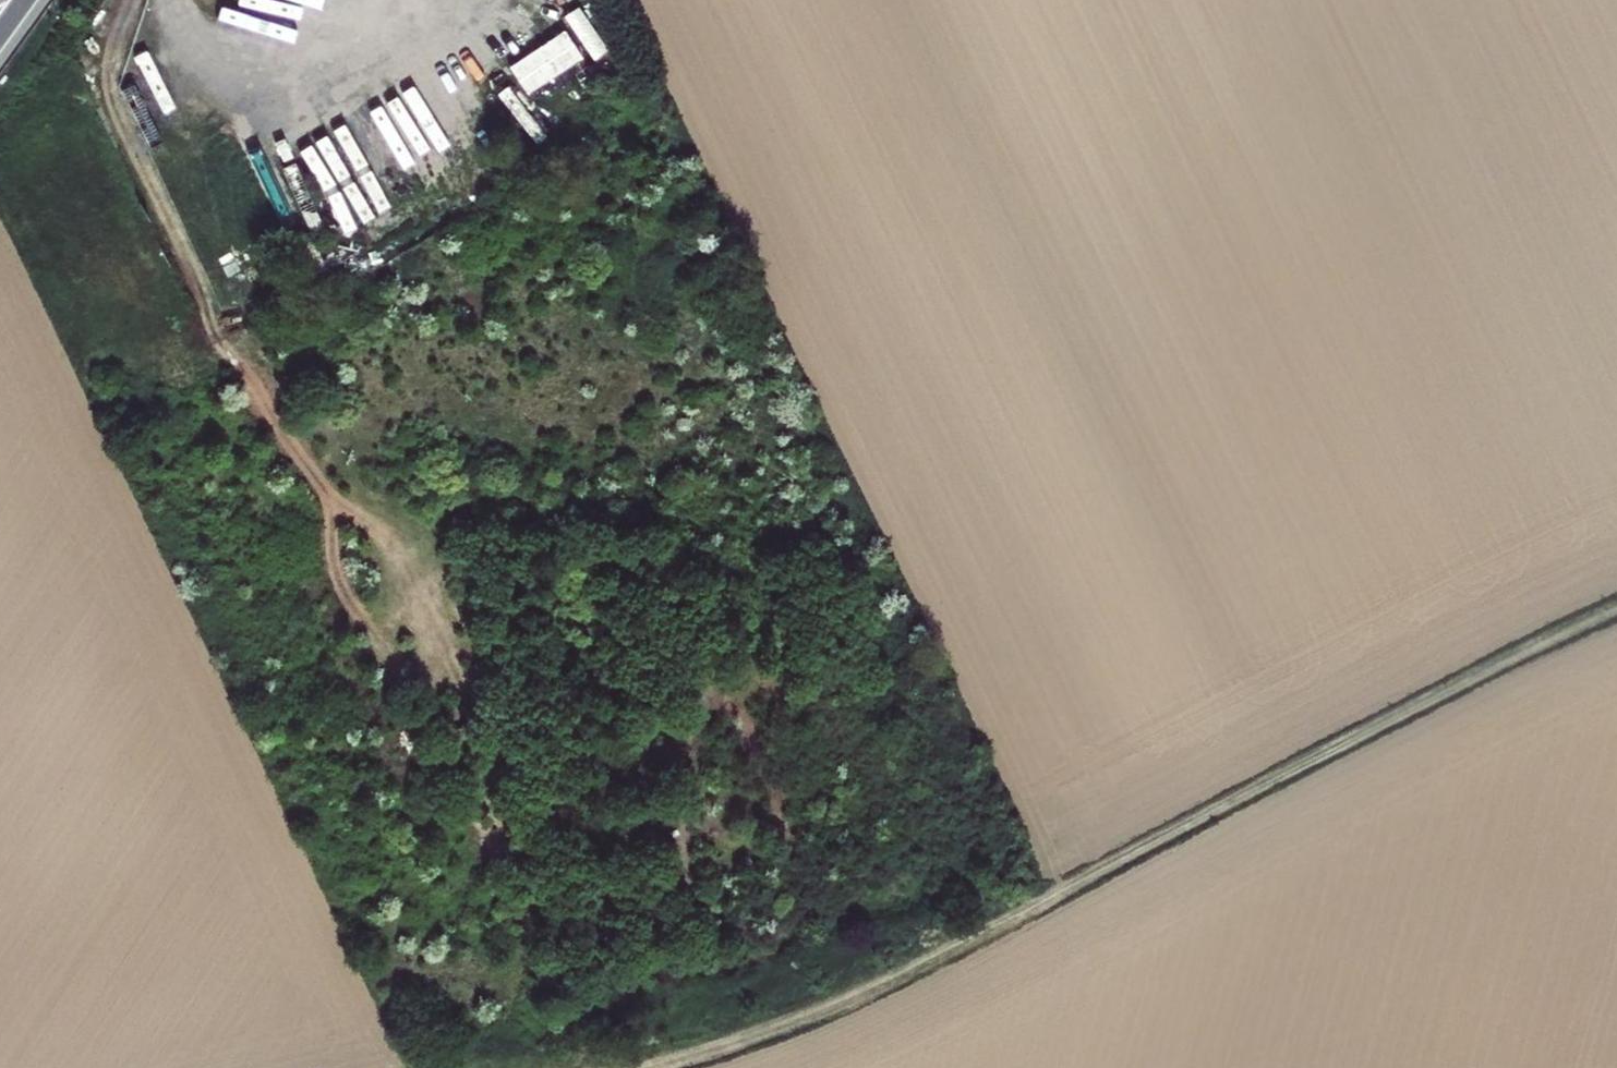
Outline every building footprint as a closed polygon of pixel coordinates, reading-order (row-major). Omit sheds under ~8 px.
[(564,31),(510,66),(529,95),(583,60),(564,31)]
